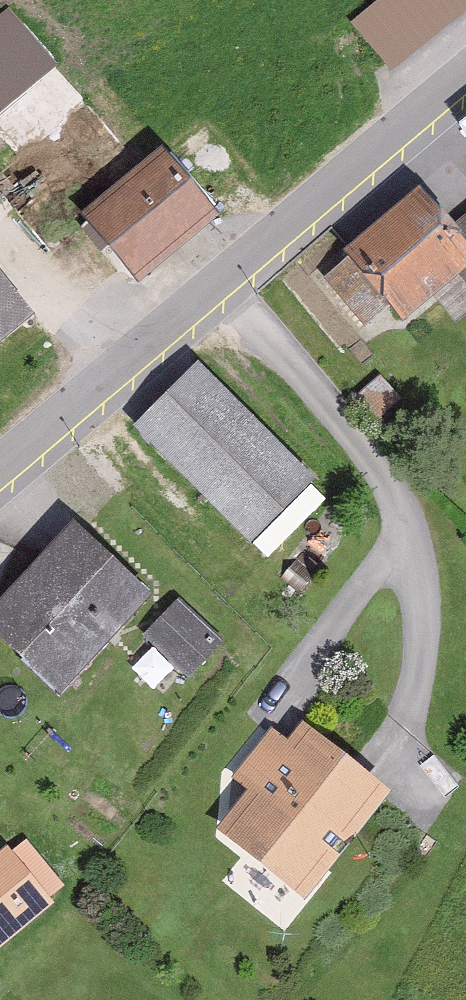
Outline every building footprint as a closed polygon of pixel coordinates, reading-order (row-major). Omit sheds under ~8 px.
[(353,22),(392,69),(465,8),(465,0),(380,0),(353,22)] [(67,69),(14,6),(0,18),(0,125),(67,69)] [(166,158),(89,227),(145,289),(222,220),(166,158)] [(347,244),(409,315),(463,269),(465,273),(465,215),(457,223),(415,186),(347,244)] [(52,313),(0,251),(0,357),(52,313)] [(209,359),(144,426),(268,546),(333,478),(209,359)] [(88,521),(0,620),(0,624),(76,692),(166,591),(88,521)] [(188,599),(155,634),(197,675),(231,641),(188,599)] [(300,740),(283,725),(242,776),(260,790),(214,848),(304,919),(405,791),(316,720),(300,740)] [(65,903),(18,845),(0,860),(0,956),(65,903)]
